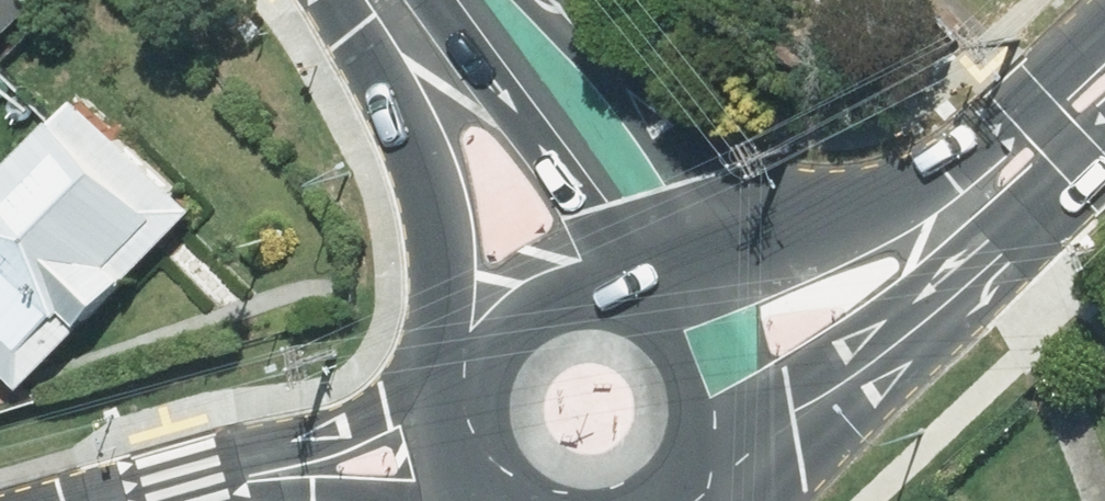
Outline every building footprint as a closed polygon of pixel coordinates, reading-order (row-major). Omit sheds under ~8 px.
[(20,19),(3,0),(0,0),(0,38),(20,19)] [(0,176),(0,393),(5,398),(190,219),(77,102),(0,176)]
